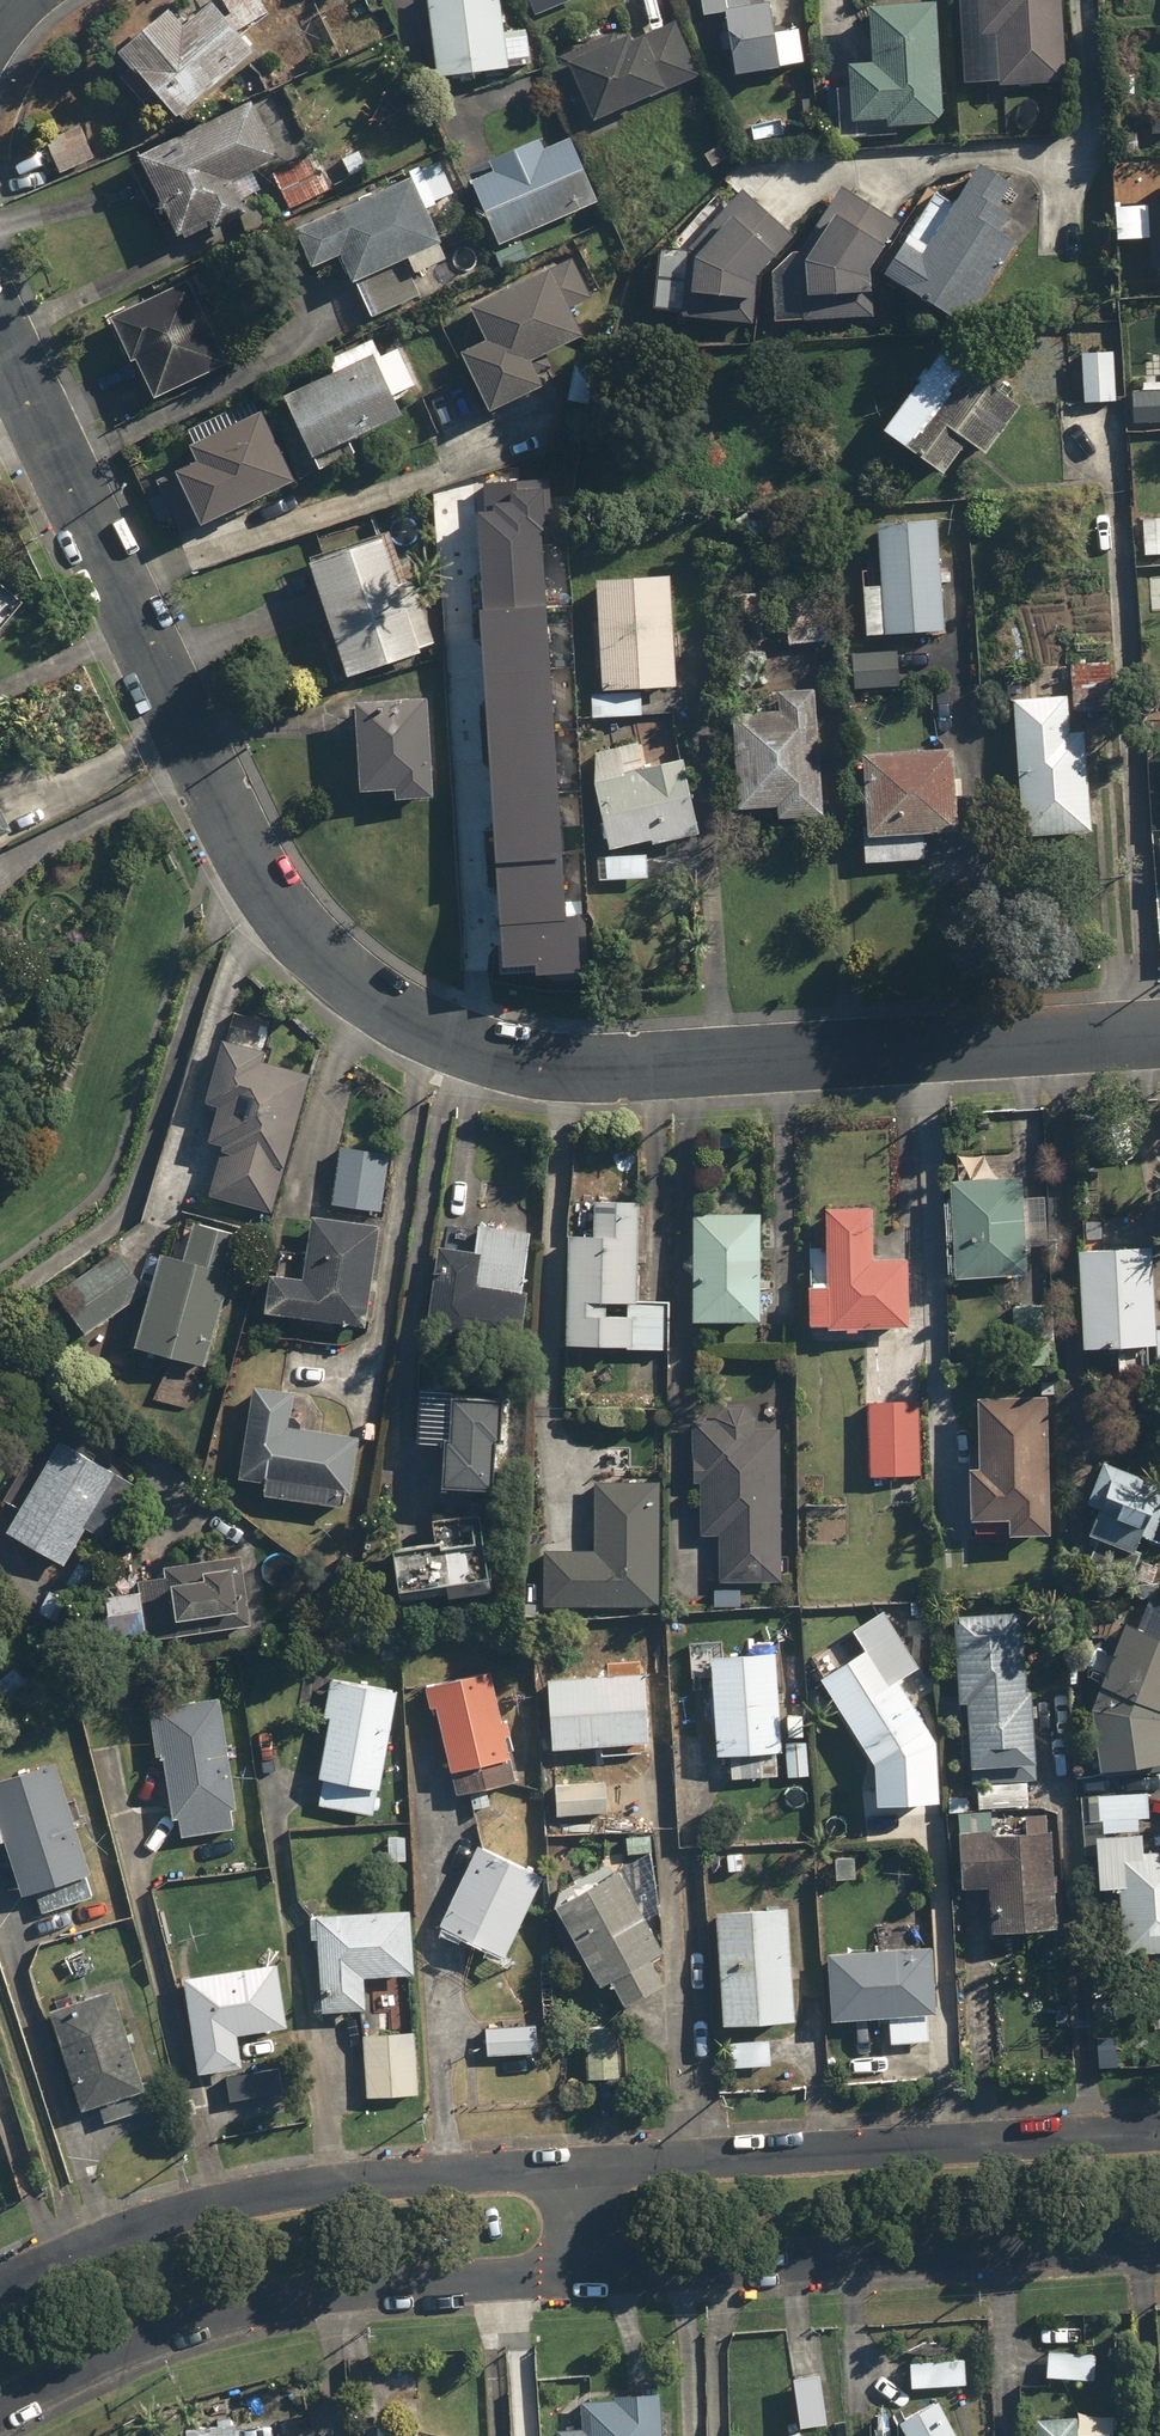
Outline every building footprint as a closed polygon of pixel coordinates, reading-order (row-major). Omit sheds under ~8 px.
[(267,0),(218,0),(191,22),(179,8),(135,44),(187,107),(261,46),(244,26),(273,11),(267,0)] [(359,15),(380,5),(378,0),(352,0),(359,15)] [(439,74),(541,65),(538,28),(511,30),(509,0),(433,0),(439,74)] [(566,0),(530,0),(537,14),(566,0)] [(711,17),(733,12),(748,74),(813,59),(805,23),(790,26),(784,0),(769,0),(764,1),(764,0),(707,0),(711,17)] [(942,0),(876,0),(877,55),(859,55),(861,118),(894,118),(895,121),(945,120),(942,0)] [(1064,0),(986,0),(988,36),(1003,35),(1006,81),(1068,78),(1064,0)] [(700,76),(677,17),(580,55),(602,114),(700,76)] [(276,170),(289,163),(259,98),(147,150),(186,235),(216,221),(219,229),(255,212),(248,198),(281,182),(276,170)] [(59,171),(95,158),(81,122),(46,136),(59,171)] [(604,199),(577,133),(550,144),(545,133),(493,154),(499,168),(477,177),(503,240),(604,199)] [(450,154),(422,165),(436,201),(464,190),(450,154)] [(276,170),(281,182),(293,207),(340,185),(328,159),(311,166),(307,156),(289,164),(289,163),(276,170)] [(1046,187),(990,156),(969,195),(941,180),(891,272),(975,318),(1046,187)] [(422,298),(414,278),(456,260),(419,175),(303,225),(319,262),(347,250),(373,317),(422,298)] [(904,219),(848,180),(808,245),(780,263),(778,317),(802,318),(803,285),(872,288),(904,219)] [(785,248),(793,229),(748,182),(700,232),(699,250),(706,250),(702,286),(761,291),(763,270),(785,248)] [(582,273),(571,252),(481,302),(492,323),(466,338),(505,409),(557,380),(542,353),(594,324),(569,280),(582,273)] [(197,278),(117,314),(136,358),(144,355),(160,392),(233,360),(197,278)] [(420,394),(398,337),(370,348),(365,334),(328,348),(336,369),(291,386),(323,470),(364,454),(359,441),(411,421),(403,400),(420,394)] [(1027,397),(952,342),(892,424),(951,468),(971,441),(987,452),(1027,397)] [(1085,345),(1080,398),(1120,402),(1122,379),(1116,378),(1119,348),(1085,345)] [(1135,386),(1134,420),(1159,421),(1159,387),(1135,386)] [(307,475),(271,403),(199,439),(205,452),(183,464),(212,522),(307,475)] [(475,514),(505,963),(536,961),(537,973),(585,970),(582,920),(562,921),(536,532),(554,530),(551,475),(483,480),(486,513),(475,514)] [(1145,514),(1147,552),(1159,551),(1159,513),(1145,514)] [(945,567),(943,515),(882,517),(885,579),(871,580),(873,633),(948,630),(947,585),(956,585),(955,567),(945,567)] [(410,582),(392,529),(315,555),(355,674),(445,643),(423,578),(410,582)] [(676,566),(603,569),(608,689),(680,686),(676,566)] [(764,642),(769,588),(733,585),(728,639),(764,642)] [(836,605),(796,601),(793,639),(833,643),(836,605)] [(905,649),(858,648),(857,686),(904,687),(905,649)] [(1059,668),(1018,670),(1025,834),(1098,830),(1094,729),(1074,730),(1073,692),(1060,693),(1059,668)] [(827,773),(827,763),(819,762),(821,684),(786,683),(785,706),(746,705),(743,803),(783,804),(782,811),(832,812),(832,793),(829,793),(829,773),(827,773)] [(441,795),(439,694),(366,695),(368,789),(401,788),(401,795),(441,795)] [(669,732),(594,746),(612,845),(659,836),(660,842),(705,834),(689,751),(673,754),(669,732)] [(958,745),(871,750),(874,825),(863,825),(865,856),(932,853),(931,840),(963,838),(958,745)] [(19,822),(0,783),(0,832),(19,822)] [(652,877),(652,852),(600,852),(601,878),(652,877)] [(272,1049),(231,1036),(210,1098),(221,1101),(210,1135),(225,1140),(208,1192),(275,1214),(316,1074),(268,1059),(272,1049)] [(391,1146),(342,1142),(336,1205),(386,1210),(391,1146)] [(1027,1239),(1050,1240),(1052,1197),(1029,1195),(1030,1175),(963,1171),(958,1272),(1026,1275),(1027,1239)] [(881,1199),(833,1198),(831,1280),(821,1280),(820,1319),(907,1321),(908,1256),(879,1255),(881,1199)] [(603,1231),(577,1230),(574,1338),(626,1340),(626,1344),(671,1345),(673,1287),(642,1286),(644,1230),(637,1230),(638,1201),(604,1200),(603,1231)] [(770,1205),(695,1205),(695,1318),(770,1318),(770,1205)] [(317,1272),(272,1268),(269,1312),(371,1320),(378,1222),(321,1217),(317,1272)] [(192,1251),(169,1245),(145,1340),(211,1357),(243,1230),(201,1219),(192,1251)] [(483,1242),(439,1241),(437,1356),(530,1357),(531,1283),(482,1283),(483,1242)] [(1157,1241),(1084,1244),(1088,1342),(1159,1340),(1159,1351),(1159,1314),(1157,1241)] [(147,1289),(120,1247),(59,1286),(86,1329),(147,1289)] [(463,1381),(422,1379),(417,1446),(451,1448),(448,1490),(518,1494),(526,1380),(498,1378),(499,1370),(464,1367),(463,1381)] [(296,1383),(256,1381),(249,1475),(269,1477),(268,1498),(342,1503),(343,1488),(358,1489),(362,1434),(292,1429),(296,1383)] [(1060,1392),(989,1391),(987,1462),(980,1462),(978,1513),(1018,1514),(1017,1530),(1057,1531),(1060,1392)] [(924,1398),(871,1399),(872,1473),(925,1473),(924,1398)] [(762,1401),(699,1399),(695,1485),(705,1485),(703,1531),(721,1532),(719,1574),(784,1577),(790,1426),(761,1425),(762,1401)] [(54,1460),(11,1526),(69,1563),(129,1472),(61,1427),(44,1454),(54,1460)] [(1132,1462),(1100,1532),(1154,1557),(1159,1545),(1159,1475),(1132,1462)] [(668,1478),(601,1475),(598,1545),(551,1542),(548,1603),(662,1609),(668,1478)] [(1094,1499),(1068,1498),(1065,1561),(1091,1562),(1094,1499)] [(440,1537),(403,1542),(409,1586),(505,1573),(498,1519),(487,1520),(486,1509),(437,1516),(440,1537)] [(216,1572),(209,1573),(182,1577),(188,1614),(251,1605),(244,1558),(215,1563),(216,1572)] [(149,1592),(106,1592),(106,1628),(149,1628),(149,1592)] [(886,1613),(814,1656),(884,1773),(941,1739),(911,1689),(926,1680),(886,1613)] [(1037,1613),(960,1616),(964,1699),(978,1698),(981,1760),(1044,1757),(1037,1613)] [(1106,1682),(1099,1697),(1106,1741),(1110,1768),(1159,1761),(1159,1630),(1133,1619),(1106,1682)] [(783,1646),(717,1649),(722,1753),(789,1750),(783,1646)] [(509,1669),(425,1680),(429,1707),(444,1705),(456,1792),(524,1783),(509,1669)] [(650,1671),(551,1674),(562,1817),(614,1813),(609,1742),(652,1741),(650,1671)] [(397,1681),(335,1674),(330,1715),(334,1715),(324,1804),(382,1811),(397,1681)] [(225,1689),(148,1702),(157,1755),(170,1753),(185,1839),(249,1828),(225,1689)] [(47,1911),(96,1896),(89,1874),(96,1871),(61,1757),(0,1776),(0,1845),(16,1840),(32,1891),(40,1889),(47,1911)] [(1093,1792),(1093,1816),(1155,1819),(1156,1794),(1093,1792)] [(1000,1804),(966,1805),(968,1884),(995,1883),(996,1927),(1066,1925),(1062,1811),(1029,1812),(1030,1826),(1001,1827),(1000,1804)] [(402,1828),(377,1832),(381,1861),(406,1857),(402,1828)] [(1100,1829),(1099,1888),(1124,1888),(1124,1947),(1159,1947),(1159,1847),(1148,1847),(1148,1830),(1100,1829)] [(548,1871),(483,1840),(445,1919),(510,1951),(548,1871)] [(860,1847),(837,1848),(838,1880),(862,1879),(860,1847)] [(644,1856),(562,1901),(606,1981),(615,1976),(631,2003),(673,1980),(662,1960),(669,1957),(648,1920),(672,1907),(644,1856)] [(795,1903),(723,1907),(730,2024),(802,2019),(795,1903)] [(412,1905),(307,1912),(309,1942),(322,1941),(326,2010),(370,2007),(368,1965),(415,1962),(412,1905)] [(888,2045),(938,2043),(935,1943),(925,1944),(924,1925),(875,1927),(876,1947),(831,1949),(833,2016),(887,2014),(888,2045)] [(281,1961),(193,1975),(208,2069),(225,2066),(231,2099),(280,2091),(277,2069),(247,2074),(240,2031),(291,2023),(281,1961)] [(127,1983),(57,2003),(86,2105),(105,2099),(112,2123),(163,2108),(127,1983)] [(507,2025),(489,2025),(490,2053),(541,2053),(540,2012),(506,2013),(507,2025)] [(624,2022),(587,2025),(591,2079),(628,2076),(624,2022)] [(422,2031),(366,2033),(369,2092),(425,2090),(422,2031)] [(779,2036),(732,2036),(731,2061),(778,2062),(779,2036)] [(10,2106),(0,2089),(0,2111),(10,2106)] [(1053,2347),(1050,2374),(1091,2378),(1095,2352),(1053,2347)] [(912,2351),(911,2383),(970,2386),(971,2354),(912,2351)] [(825,2366),(795,2371),(802,2418),(833,2413),(825,2366)] [(659,2385),(589,2386),(589,2421),(561,2421),(561,2435),(680,2435),(680,2434),(659,2385)] [(941,2393),(902,2413),(914,2435),(964,2435),(941,2393)] [(1041,2411),(1042,2435),(1115,2435),(1115,2428),(1082,2430),(1081,2409),(1041,2411)] [(806,2422),(777,2435),(813,2435),(806,2422)]
